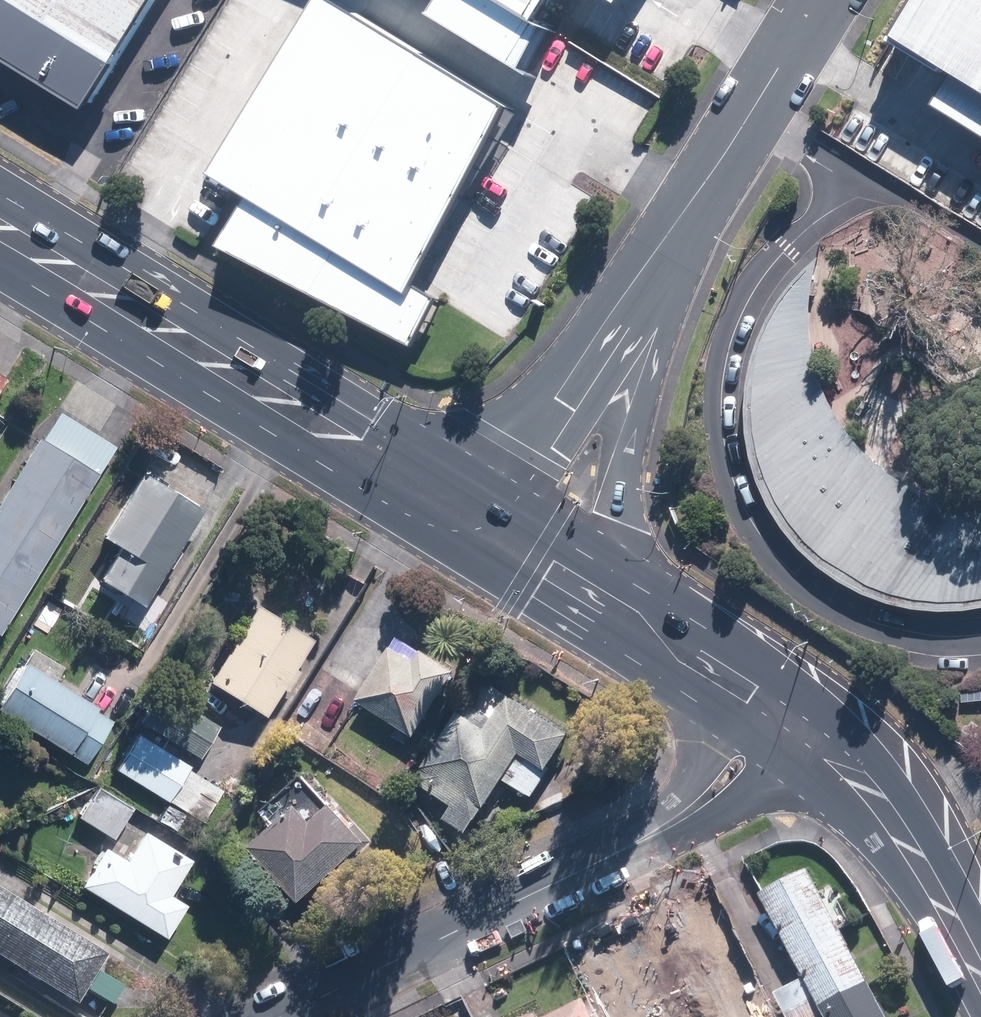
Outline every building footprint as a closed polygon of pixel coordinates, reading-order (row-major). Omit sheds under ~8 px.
[(22,5),(0,39),(0,48),(98,109),(167,0),(14,0),(22,5)] [(283,85),(471,192),(519,107),(346,0),(337,0),(283,85)] [(564,0),(531,0),(555,15),(564,0)] [(907,36),(965,70),(946,102),(980,123),(980,0),(928,0),(907,36)] [(231,175),(262,193),(421,293),(426,285),(471,192),(283,85),(231,175)] [(445,296),(426,285),(421,293),(262,193),(231,244),(420,345),(445,296)] [(980,502),(946,494),(913,479),(886,461),(863,438),(844,412),(830,383),(821,352),(817,320),(819,287),(827,256),(774,319),(758,352),(753,402),(755,448),(763,482),(782,516),(810,548),(867,589),(932,607),(980,603),(980,502)] [(0,372),(0,392),(9,377),(0,372)] [(117,445),(60,411),(44,437),(100,471),(117,445)] [(40,435),(0,499),(0,632),(1,633),(100,473),(40,435)] [(204,508),(143,470),(103,535),(120,545),(100,577),(145,604),(204,508)] [(300,669),(296,666),(314,636),(258,602),(210,679),(266,713),(283,686),(287,689),(300,669)] [(419,735),(462,669),(426,647),(418,660),(395,645),(361,698),(419,735)] [(114,718),(97,708),(100,704),(27,659),(0,702),(0,709),(86,763),(114,718)] [(202,755),(220,723),(160,690),(142,723),(202,755)] [(536,795),(576,733),(514,693),(499,716),(472,699),(421,778),(458,802),(449,815),(474,831),(508,778),(536,795)] [(193,764),(139,732),(117,769),(171,801),(193,764)] [(224,788),(191,769),(172,801),(205,821),(224,788)] [(132,805),(98,785),(79,816),(113,837),(132,805)] [(340,799),(322,816),(306,799),(260,842),(312,898),(377,837),(340,799)] [(187,813),(169,802),(159,819),(177,830),(187,813)] [(145,829),(128,858),(106,844),(83,881),(168,932),(187,900),(172,891),(192,857),(145,829)] [(813,869),(765,895),(830,1016),(892,1016),(813,869)] [(80,1005),(111,954),(0,886),(0,956),(80,1005)] [(580,950),(611,1016),(620,1016),(652,1002),(620,932),(580,950)] [(125,987),(102,972),(90,991),(114,1005),(125,987)] [(808,979),(777,995),(789,1016),(826,1016),(828,1016),(808,979)] [(675,993),(667,1016),(737,1016),(712,1009),(714,1005),(675,993)] [(550,1016),(598,1016),(589,998),(550,1016)]
